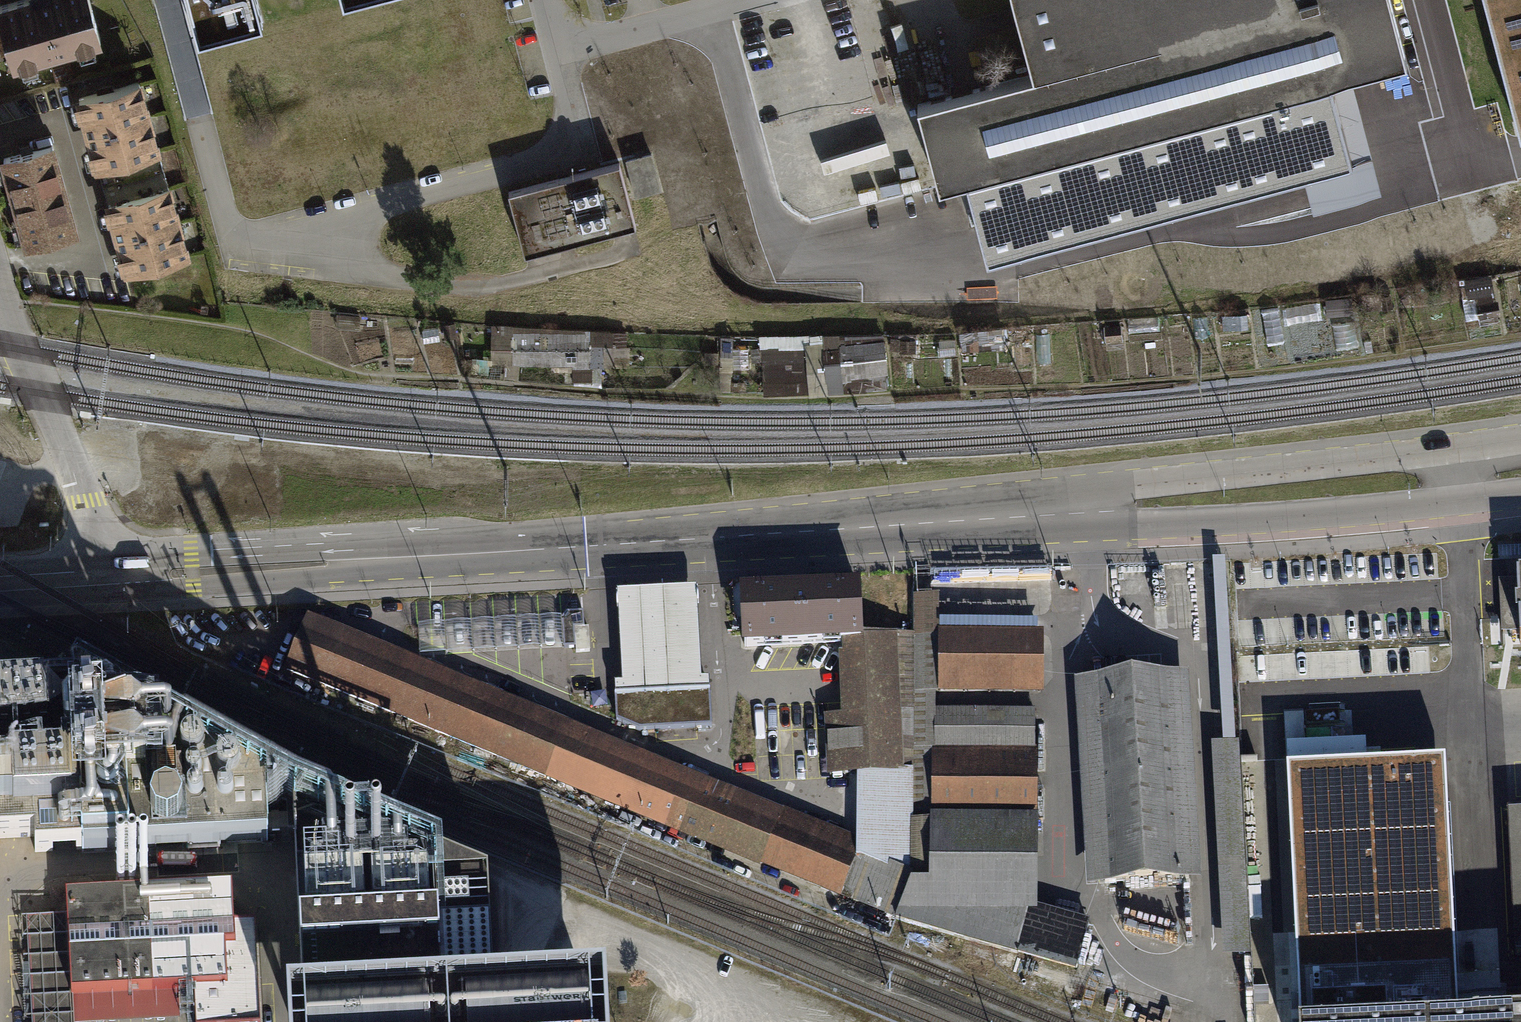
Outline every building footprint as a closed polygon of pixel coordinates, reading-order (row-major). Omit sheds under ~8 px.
[(0,6),(0,15),(14,63),(100,38),(89,0),(21,0),(0,6)] [(198,39),(263,22),(257,0),(188,0),(198,39)] [(1407,64),(1390,0),(1013,0),(1033,74),(953,95),(917,104),(939,187),(968,179),(987,259),(1350,161),(1330,83),(1407,64)] [(1520,135),(1520,0),(1485,0),(1520,135)] [(139,82),(79,98),(98,166),(157,149),(139,82)] [(64,188),(52,145),(4,159),(15,201),(64,188)] [(157,149),(98,166),(109,204),(168,188),(157,149)] [(651,154),(626,160),(636,197),(661,190),(651,154)] [(525,255),(636,226),(620,163),(508,192),(525,255)] [(76,229),(64,188),(15,201),(27,243),(76,229)] [(168,188),(109,204),(127,272),(186,255),(168,188)] [(1491,296),(1462,300),(1465,328),(1495,324),(1491,296)] [(1388,299),(1377,300),(1378,312),(1389,311),(1388,299)] [(1216,320),(1218,335),(1248,332),(1246,316),(1216,320)] [(489,330),(488,363),(570,365),(570,381),(590,382),(590,347),(610,348),(611,333),(489,330)] [(985,335),(976,336),(977,353),(986,353),(985,335)] [(808,343),(782,344),(782,382),(808,382),(808,343)] [(882,345),(829,350),(832,385),(885,381),(882,345)] [(914,345),(899,345),(899,356),(915,356),(914,345)] [(1226,561),(1213,561),(1223,745),(1211,745),(1223,959),(1250,957),(1239,744),(1235,744),(1232,674),(1229,630),(1226,561)] [(1507,577),(1511,647),(1520,647),(1520,577),(1507,577)] [(615,696),(709,691),(709,680),(701,681),(697,589),(617,593),(621,685),(614,685),(615,696)] [(858,589),(742,595),(744,646),(844,642),(861,641),(860,639),(858,589)] [(1017,951),(1028,912),(933,913),(934,821),(935,749),(935,711),(935,691),(939,691),(939,634),(939,595),(913,595),(913,635),(912,881),(897,917),(897,919),(1016,953),(1017,951)] [(562,619),(564,647),(563,648),(575,648),(574,629),(584,628),(583,612),(566,613),(562,619)] [(420,656),(564,647),(562,619),(562,617),(418,626),(420,656)] [(466,688),(307,622),(287,670),(447,736),(466,688)] [(1040,635),(939,634),(939,691),(1040,691),(1040,635)] [(861,846),(839,894),(897,917),(912,881),(913,635),(892,635),(892,638),(897,772),(862,773),(861,846)] [(862,773),(897,772),(892,638),(860,639),(861,641),(844,642),(847,717),(828,718),(830,775),(862,773)] [(1182,674),(1075,681),(1087,887),(1194,881),(1182,674)] [(0,839),(35,838),(35,851),(82,849),(83,853),(132,851),(271,844),(268,785),(127,710),(78,684),(73,693),(44,695),(43,679),(0,682),(0,839)] [(566,728),(466,688),(447,736),(546,776),(547,774),(566,728)] [(712,727),(709,691),(615,696),(615,721),(639,731),(712,727)] [(1034,712),(935,711),(935,749),(1035,750),(1034,712)] [(684,776),(566,728),(547,774),(664,822),(684,776)] [(1035,750),(935,749),(934,821),(1033,821),(1034,821),(1035,750)] [(1298,1021),(1462,1021),(1449,763),(1286,771),(1298,1021)] [(778,816),(684,776),(664,822),(759,861),(778,816)] [(781,814),(778,816),(759,861),(839,894),(861,846),(781,814)] [(1505,814),(1512,957),(1520,957),(1520,814),(1505,814)] [(1033,821),(934,821),(933,913),(1028,912),(1029,906),(1032,907),(1033,821)] [(291,1021),(615,1021),(614,998),(499,1004),(492,889),(426,863),(329,826),(332,867),(299,869),(303,941),(305,970),(306,1015),(291,1016),(291,1021)] [(31,1021),(259,1021),(255,933),(236,933),(234,892),(66,899),(67,920),(27,922),(31,1021)] [(1028,912),(1017,951),(1076,967),(1089,922),(1032,907),(1029,906),(1028,912)]
